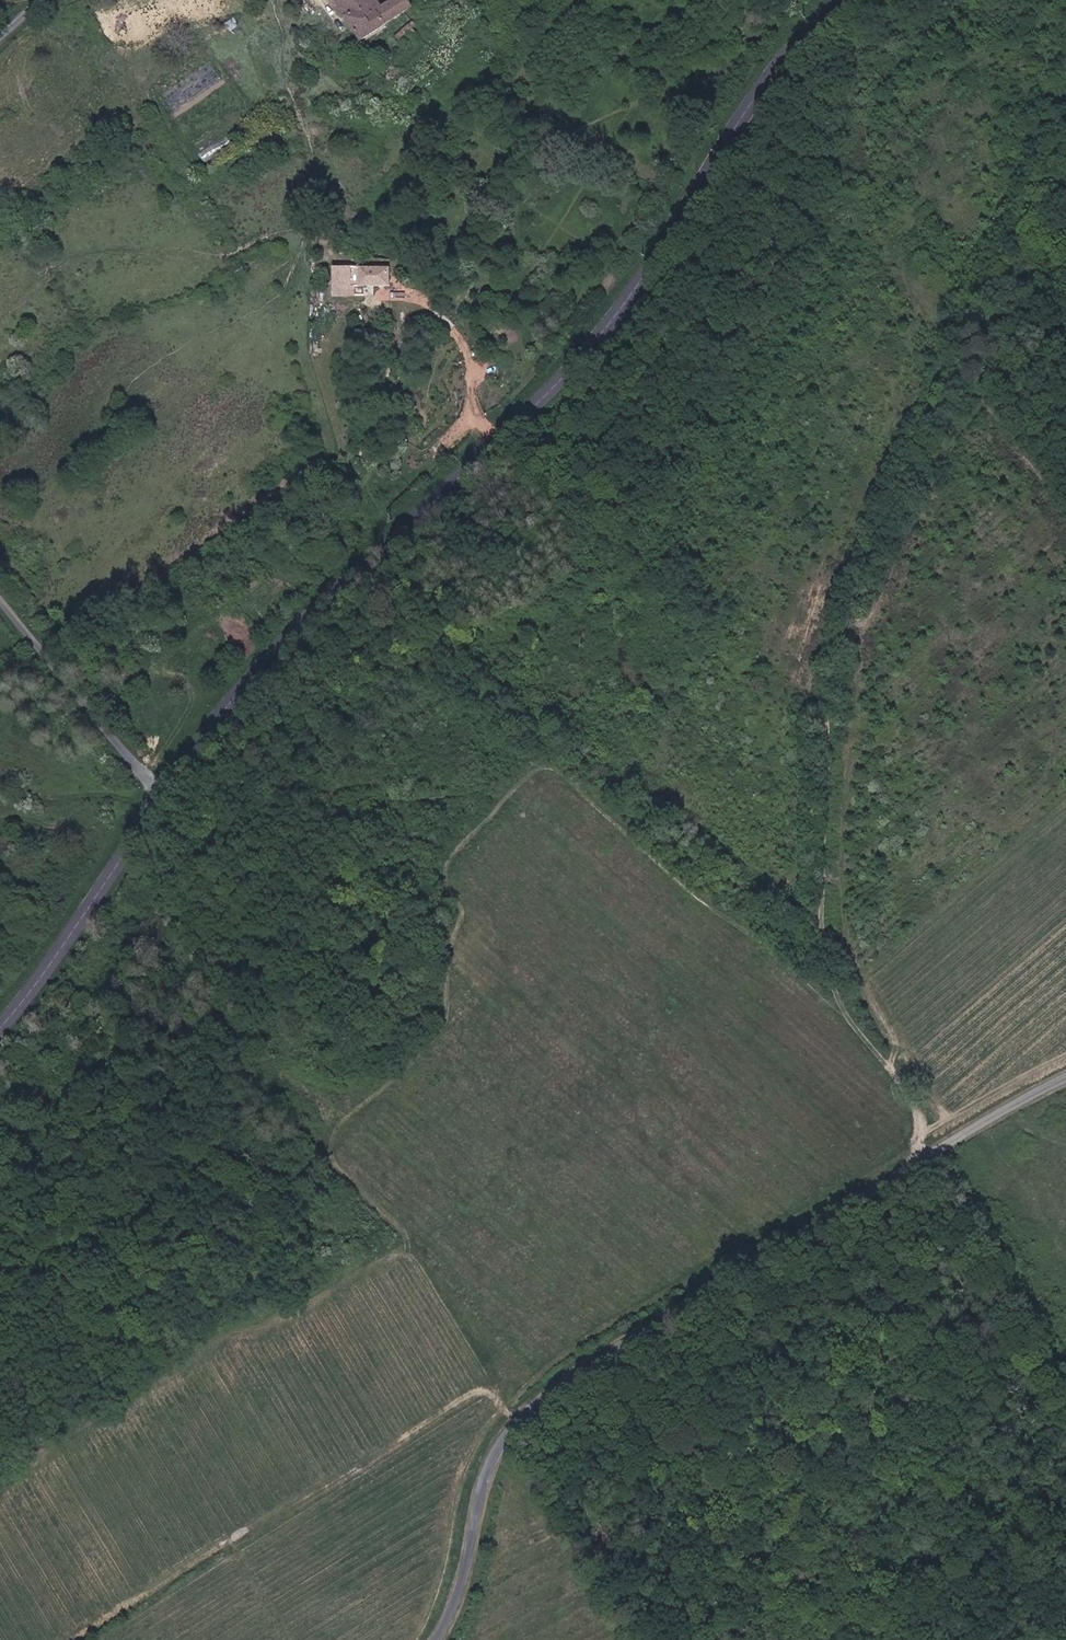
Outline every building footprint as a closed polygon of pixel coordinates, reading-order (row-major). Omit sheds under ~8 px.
[(357,41),(408,9),(403,0),(392,0),(364,17),(355,3),(359,0),(331,0),(357,41)] [(372,301),(372,290),(398,289),(398,266),(343,268),(344,291),(344,302),(372,301)]
